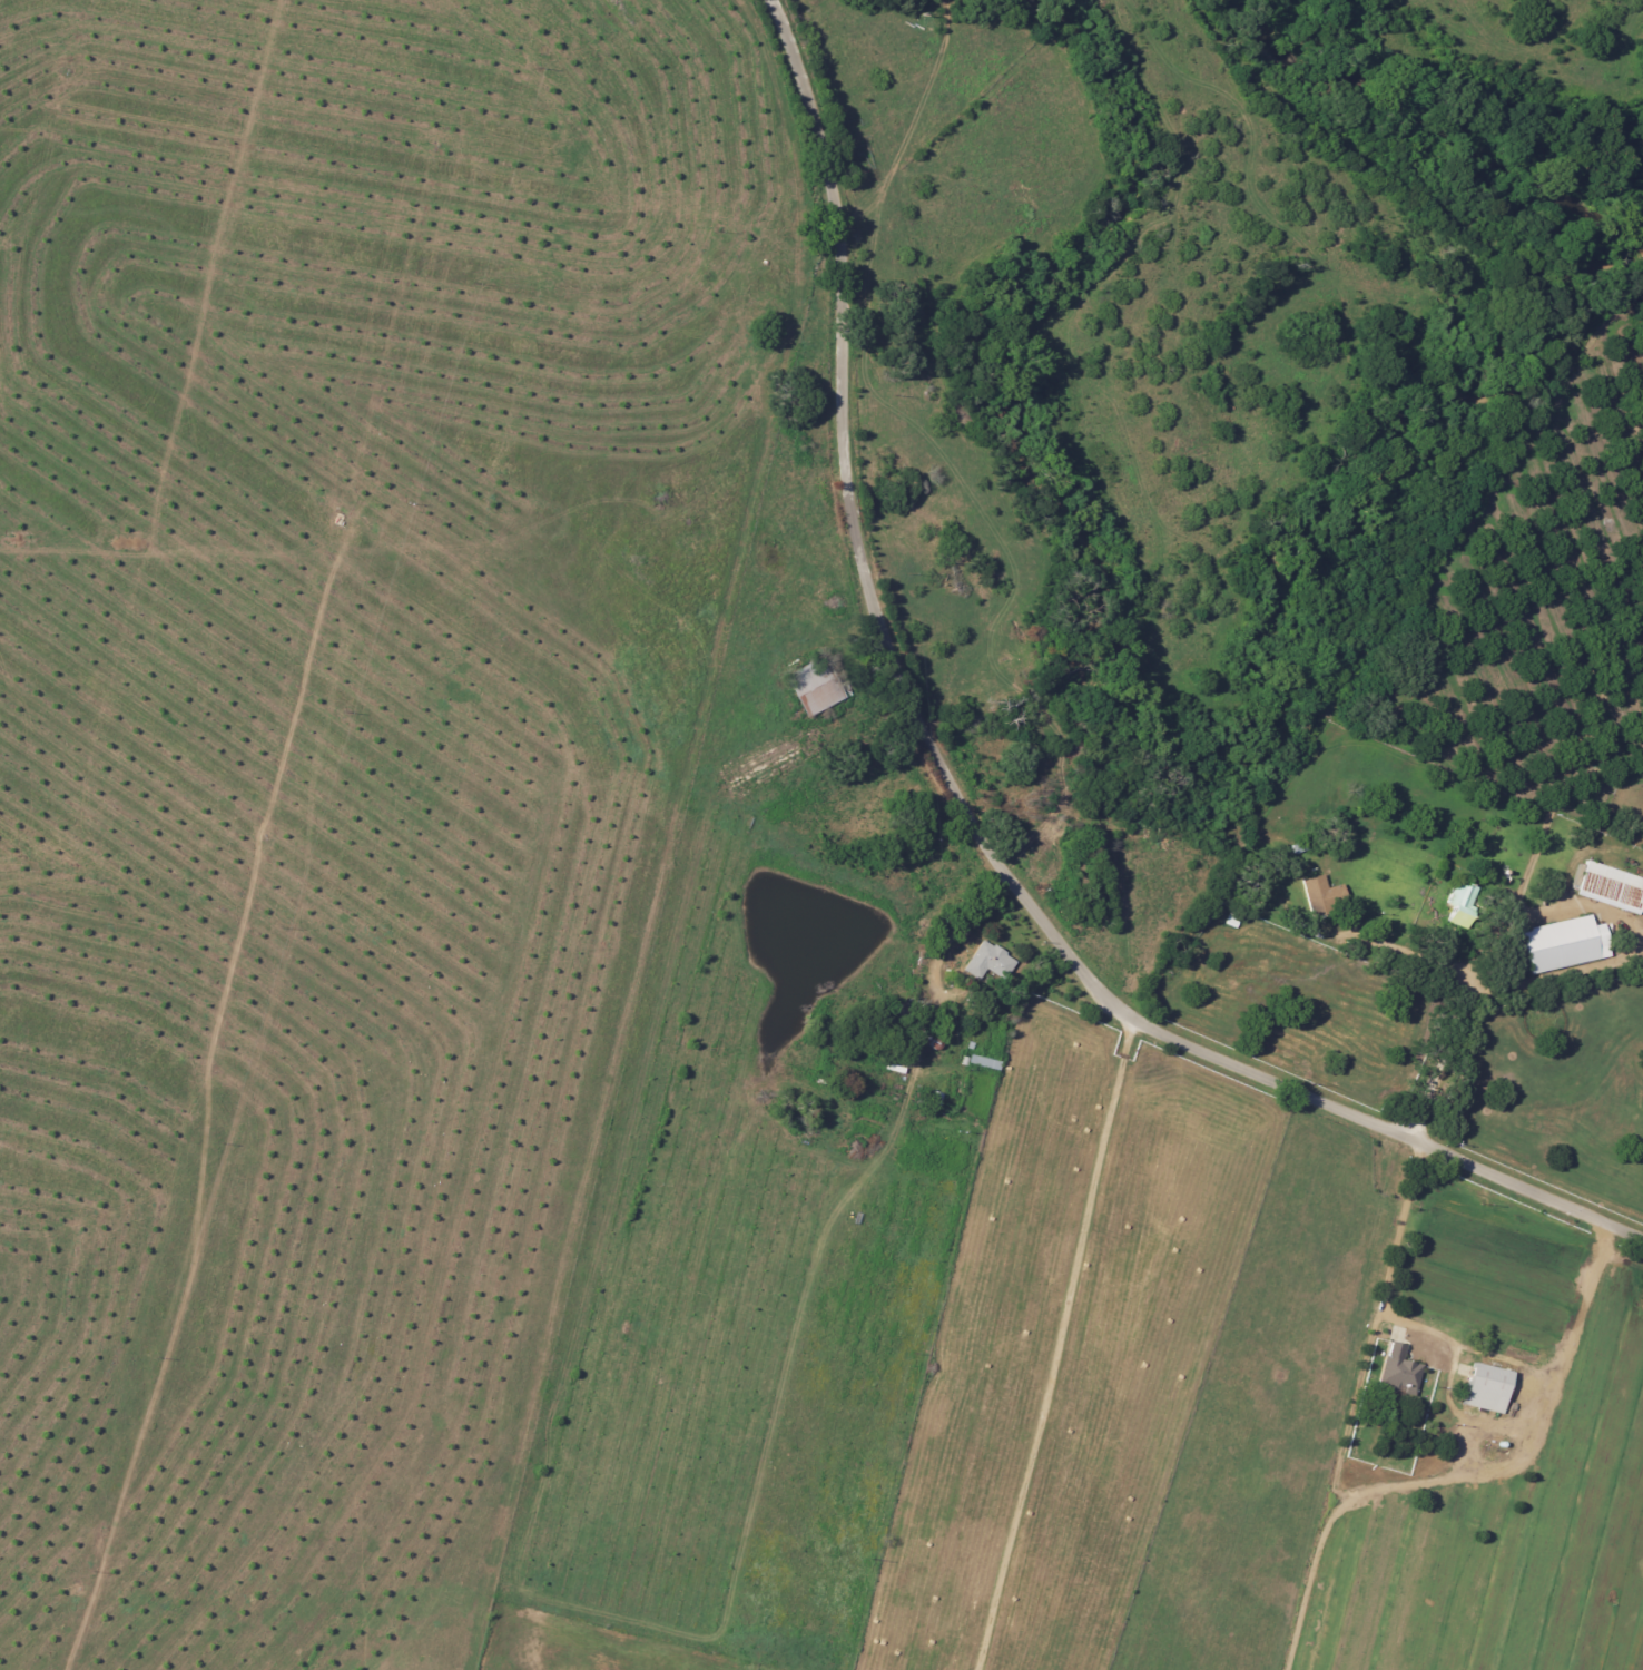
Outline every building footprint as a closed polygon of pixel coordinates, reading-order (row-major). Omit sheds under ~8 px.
[(809,717),(846,698),(825,657),(788,676),(809,717)] [(1587,860),(1577,895),(1641,914),(1642,906),(1642,877),(1587,860)] [(1306,878),(1313,913),(1349,906),(1345,883),(1328,887),(1325,874),(1306,878)] [(1449,904),(1454,906),(1448,921),(1468,929),(1477,907),(1472,906),(1479,886),(1459,879),(1449,904)] [(1523,928),(1530,972),(1613,958),(1607,923),(1595,925),(1593,916),(1523,928)] [(1007,979),(1019,959),(984,939),(966,969),(981,978),(987,968),(1007,979)] [(1423,1364),(1404,1359),(1407,1345),(1390,1341),(1380,1383),(1417,1392),(1423,1364)] [(1504,1413),(1515,1371),(1474,1361),(1464,1404),(1504,1413)]
